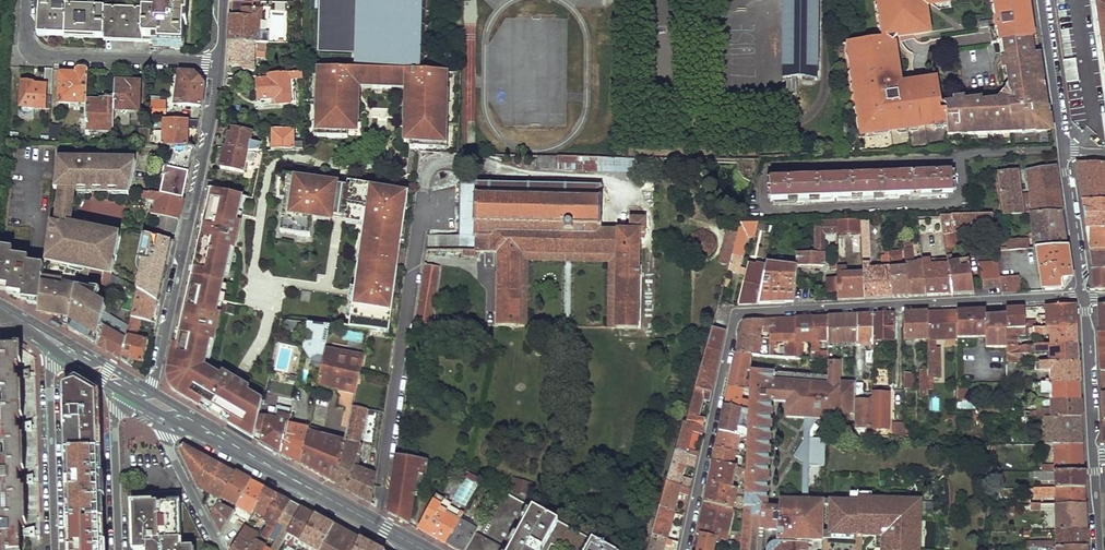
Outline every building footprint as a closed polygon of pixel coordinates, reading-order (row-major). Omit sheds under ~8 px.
[(37,36),(105,38),(106,8),(70,7),(70,0),(39,0),(37,36)] [(105,38),(158,39),(158,44),(183,45),(185,24),(187,24),(188,0),(158,0),(157,2),(156,2),(155,8),(157,9),(156,14),(146,13),(146,10),(106,8),(105,38)] [(356,70),(420,71),(423,0),(317,0),(315,52),(356,55),(356,70)] [(782,80),(817,80),(817,0),(782,0),(782,80)] [(880,7),(882,17),(883,28),(884,33),(885,39),(876,40),(867,42),(858,43),(849,44),(852,63),(854,74),(855,84),(897,77),(891,38),(927,32),(926,28),(925,20),(924,16),(922,1),(926,1),(929,0),(879,0),(880,7)] [(997,18),(988,20),(989,27),(989,30),(999,28),(1001,41),(1002,41),(1026,38),(1034,37),(1032,23),(1030,23),(1026,0),(995,0),(997,18)] [(1063,61),(1075,60),(1066,0),(1054,0),(1063,61)] [(285,39),(287,2),(271,1),(269,38),(285,39)] [(1104,75),(1104,3),(1095,4),(1104,75)] [(231,42),(258,42),(260,19),(261,19),(261,10),(257,9),(257,8),(254,8),(254,9),(244,9),(243,16),(233,16),(231,42)] [(988,20),(978,22),(979,28),(989,27),(988,20)] [(999,28),(989,30),(991,43),(999,42),(1001,41),(999,28)] [(1029,55),(1040,53),(1037,36),(1034,37),(1033,37),(1026,38),(1029,55)] [(954,102),(943,103),(945,122),(947,134),(958,133),(958,130),(965,129),(966,134),(1011,132),(1021,131),(1021,129),(1036,127),(1037,131),(1050,129),(1049,116),(1046,97),(1032,99),(1031,91),(1045,89),(1040,53),(1029,55),(1026,38),(1002,41),(1005,58),(1002,59),(1004,69),(1007,68),(1007,76),(1009,85),(998,99),(990,100),(983,101),(983,98),(972,99),(964,101),(964,98),(953,99),(954,102)] [(231,42),(228,65),(244,65),(244,69),(253,69),(254,52),(263,53),(263,43),(258,42),(231,42)] [(849,44),(843,45),(846,65),(852,63),(849,44)] [(1066,82),(1078,80),(1075,60),(1063,61),(1066,82)] [(286,67),(286,74),(301,73),(301,69),(300,65),(286,67)] [(21,84),(21,108),(50,108),(54,69),(45,69),(44,85),(34,85),(34,84),(21,84)] [(318,121),(317,131),(326,131),(326,139),(347,139),(347,132),(354,132),(355,96),(359,97),(359,87),(359,82),(371,82),(371,87),(391,88),(390,82),(403,83),(403,88),(402,97),(406,97),(406,140),(409,141),(409,148),(435,149),(436,141),(442,141),(442,123),(444,72),(420,71),(356,70),(319,69),(318,121)] [(60,74),(59,102),(87,103),(87,101),(88,71),(76,70),(76,74),(60,74)] [(259,81),(260,99),(278,99),(279,104),(293,103),(294,81),(300,80),(301,73),(286,74),(271,75),(271,80),(259,81)] [(182,74),(178,105),(201,106),(204,84),(196,74),(182,74)] [(854,74),(847,75),(850,94),(857,93),(855,84),(854,74)] [(227,78),(226,85),(243,84),(243,77),(227,78)] [(897,77),(855,84),(857,93),(857,95),(861,94),(863,108),(859,108),(859,112),(860,117),(863,136),(866,135),(886,132),(898,130),(903,129),(910,128),(915,127),(925,126),(924,122),(929,122),(930,125),(934,124),(942,123),(945,122),(943,103),(941,101),(938,81),(906,86),(904,85),(903,87),(898,83),(900,81),(897,79),(897,77)] [(114,100),(114,113),(126,114),(127,111),(139,111),(139,84),(115,83),(114,100)] [(1032,99),(1046,97),(1045,89),(1031,91),(1032,99)] [(85,127),(85,130),(113,131),(114,113),(114,100),(103,100),(103,102),(87,101),(87,103),(86,118),(85,127)] [(151,119),(166,120),(167,101),(152,101),(151,119)] [(156,142),(155,146),(172,146),(186,146),(187,129),(198,130),(199,120),(181,120),(166,120),(164,142),(156,142)] [(313,138),(326,139),(326,131),(317,131),(318,121),(314,121),(313,138)] [(442,141),(436,141),(435,149),(446,149),(447,123),(442,123),(442,141)] [(49,143),(58,144),(59,125),(50,125),(49,143)] [(229,134),(227,147),(251,151),(260,150),(261,144),(251,142),(253,133),(233,129),(232,135),(229,134)] [(140,140),(139,146),(149,146),(150,130),(141,130),(140,140)] [(278,132),(277,150),(305,151),(305,139),(302,139),(301,146),(297,146),(297,133),(278,132)] [(886,132),(866,135),(867,141),(887,137),(886,132)] [(164,178),(160,195),(184,200),(196,146),(186,146),(172,146),(167,166),(165,167),(162,177),(164,178)] [(227,147),(223,168),(246,173),(249,162),(256,163),(260,150),(251,151),(227,147)] [(64,158),(59,158),(55,188),(60,188),(55,222),(51,221),(45,258),(69,264),(68,267),(77,269),(84,228),(67,225),(70,219),(74,210),(74,205),(70,204),(71,197),(74,198),(74,194),(73,192),(72,191),(72,188),(122,190),(127,190),(135,161),(98,160),(99,157),(94,157),(94,159),(85,159),(85,162),(80,162),(64,158)] [(577,158),(578,172),(598,172),(598,159),(577,158)] [(1080,184),(1104,185),(1104,163),(1079,162),(1077,164),(1080,184)] [(998,175),(1003,214),(1027,214),(1031,214),(1062,212),(1056,167),(1025,172),(1029,200),(1021,200),(1016,172),(998,175)] [(772,201),(772,205),(795,203),(794,200),(798,200),(797,202),(809,202),(809,199),(811,200),(811,202),(833,201),(833,199),(837,198),(837,201),(859,200),(859,197),(861,197),(862,198),(873,198),(873,196),(876,196),(876,199),(898,198),(898,195),(920,194),(920,196),(932,195),(932,194),(951,192),(949,171),(897,173),(896,169),(873,171),(874,174),(871,174),(871,173),(859,173),(859,174),(856,175),(856,172),(835,173),(835,176),(832,176),(832,172),(809,174),(809,177),(808,177),(807,176),(795,176),(795,178),(793,178),(793,174),(769,175),(769,179),(767,179),(769,201),(772,201)] [(286,189),(281,227),(296,230),(296,234),(310,236),(313,218),(316,219),(317,215),(331,217),(331,221),(346,223),(347,219),(364,221),(363,225),(361,242),(365,242),(360,286),(356,285),(355,288),(353,302),(349,302),(347,318),(351,319),(350,327),(371,329),(381,331),(383,316),(388,317),(402,208),(406,209),(409,191),(373,186),(373,190),(365,189),(321,183),(313,182),(314,178),(284,174),(282,188),(286,189)] [(208,189),(165,376),(167,382),(169,388),(177,395),(209,411),(211,408),(222,416),(220,420),(253,439),(256,430),(259,416),(263,396),(219,371),(218,375),(203,366),(207,343),(213,343),(222,296),(219,295),(225,266),(229,267),(245,198),(222,192),(224,184),(208,180),(206,189),(208,189)] [(1083,202),(1104,202),(1104,185),(1080,184),(1083,202)] [(475,227),(598,228),(598,206),(600,206),(600,203),(598,203),(598,190),(600,190),(600,188),(598,188),(599,187),(597,187),(597,189),(565,189),(565,187),(563,187),(563,189),(542,188),(542,187),(541,187),(541,189),(528,189),(528,187),(527,187),(527,189),(516,189),(516,187),(514,187),(514,188),(502,188),(502,187),(500,187),(500,188),(489,188),(489,187),(486,187),(487,189),(478,188),(478,187),(476,187),(476,189),(474,189),(474,191),(476,190),(475,201),(474,201),(474,227),(475,227)] [(138,192),(137,198),(146,200),(146,202),(156,204),(153,215),(156,216),(154,230),(174,234),(177,221),(179,221),(184,200),(160,195),(138,192)] [(1086,228),(1104,228),(1104,202),(1083,202),(1086,228)] [(1013,241),(1014,249),(1036,249),(1067,247),(1062,212),(1031,214),(1035,239),(1013,241)] [(945,249),(957,247),(954,234),(993,228),(990,215),(940,217),(945,249)] [(598,228),(475,227),(475,251),(499,253),(500,327),(526,326),(528,254),(607,254),(608,326),(638,326),(638,240),(642,240),(642,219),(629,220),(629,233),(598,233),(598,230),(600,230),(600,228),(598,228)] [(798,253),(797,265),(823,264),(824,234),(836,233),(836,219),(814,220),(814,252),(803,252),(798,253)] [(836,219),(836,233),(861,232),(861,219),(836,219)] [(741,222),(727,270),(736,273),(747,236),(754,236),(757,222),(741,222)] [(687,238),(686,242),(686,247),(689,252),(692,255),(697,257),(701,258),(707,257),(711,254),(714,250),(716,246),(716,240),(715,235),(712,231),(707,229),(702,227),(697,228),(693,230),(689,233),(687,238)] [(735,229),(725,227),(716,261),(726,264),(735,229)] [(98,345),(98,342),(102,321),(104,309),(96,308),(97,304),(93,303),(96,291),(84,288),(89,268),(112,274),(120,237),(84,228),(77,269),(80,270),(76,286),(74,286),(74,288),(68,318),(67,329),(85,338),(98,345)] [(1090,250),(1104,250),(1104,228),(1086,228),(1090,250)] [(453,236),(427,234),(427,245),(453,246),(453,236)] [(911,297),(928,296),(924,271),(924,265),(914,266),(911,243),(904,244),(907,267),(911,297)] [(1036,249),(1042,291),(1062,290),(1071,279),(1067,247),(1036,249)] [(24,301),(39,304),(43,276),(43,273),(43,269),(44,266),(28,264),(28,259),(22,258),(12,257),(13,250),(0,249),(0,287),(10,289),(9,294),(24,296),(24,301)] [(1092,268),(1104,269),(1104,250),(1090,250),(1092,268)] [(902,251),(888,253),(888,255),(892,297),(911,297),(907,267),(896,268),(895,262),(903,261),(902,251)] [(492,273),(493,253),(480,253),(479,273),(492,273)] [(865,298),(892,297),(888,255),(882,255),(882,269),(870,270),(863,271),(863,274),(865,298)] [(758,304),(794,302),(796,267),(765,262),(765,264),(758,304)] [(953,295),(973,294),(967,262),(948,264),(948,268),(953,295)] [(980,264),(980,272),(1000,270),(998,262),(980,264)] [(738,304),(758,304),(765,264),(757,263),(756,266),(747,265),(738,304)] [(426,265),(417,322),(429,324),(438,267),(426,265)] [(838,300),(865,298),(863,274),(847,276),(846,268),(837,269),(837,270),(837,279),(837,292),(838,300)] [(928,296),(953,295),(948,268),(924,271),(928,296)] [(1095,289),(1104,290),(1104,269),(1092,268),(1095,289)] [(980,272),(983,289),(1002,287),(1001,276),(1000,270),(980,272)] [(1004,293),(1020,292),(1018,275),(1001,276),(1002,287),(1004,293)] [(43,276),(39,304),(38,312),(41,313),(68,318),(74,288),(60,286),(61,279),(43,276)] [(829,280),(829,292),(837,292),(837,279),(829,280)] [(138,319),(142,319),(143,316),(158,319),(161,304),(137,291),(132,317),(138,319)] [(303,291),(301,300),(309,301),(311,292),(303,291)] [(235,306),(227,305),(226,313),(234,315),(235,306)] [(1048,317),(1048,327),(1077,326),(1076,306),(1047,307),(1048,317)] [(1008,330),(1038,328),(1037,322),(1026,322),(1022,322),(1021,308),(1007,309),(1008,330)] [(979,310),(980,338),(987,337),(986,309),(979,310)] [(987,337),(988,347),(1009,347),(1008,330),(1007,309),(986,309),(987,337)] [(959,311),(959,338),(980,338),(979,310),(959,311)] [(929,312),(929,339),(941,339),(959,338),(959,311),(929,312)] [(905,313),(906,340),(929,339),(929,312),(905,313)] [(858,342),(858,345),(875,345),(875,340),(874,314),(857,315),(858,342)] [(874,314),(875,340),(894,340),(893,314),(874,314)] [(857,315),(831,316),(830,341),(858,342),(857,315)] [(383,316),(381,331),(390,333),(392,317),(388,317),(383,316)] [(811,338),(811,358),(830,359),(830,353),(821,353),(821,343),(830,343),(830,341),(831,316),(813,317),(811,338)] [(123,361),(129,364),(131,360),(142,363),(147,333),(136,331),(138,319),(132,317),(127,339),(123,361)] [(796,357),(802,357),(803,337),(811,338),(813,317),(797,318),(796,357)] [(1040,317),(1040,328),(1048,327),(1048,317),(1040,317)] [(784,346),(784,356),(796,357),(797,318),(769,319),(769,338),(768,344),(773,344),(774,341),(788,341),(788,346),(784,346)] [(740,336),(760,338),(761,332),(765,332),(765,338),(769,338),(769,319),(746,320),(743,323),(740,336)] [(110,353),(123,361),(127,339),(107,334),(108,322),(102,321),(98,342),(98,345),(110,353)] [(293,330),(294,322),(284,321),(283,329),(293,330)] [(309,322),(306,335),(308,335),(330,340),(332,336),(334,325),(309,322)] [(334,325),(332,336),(342,338),(345,326),(334,325)] [(1009,349),(1020,348),(1019,338),(1051,336),(1051,347),(1078,345),(1077,326),(1048,327),(1040,328),(1038,328),(1008,330),(1009,347),(1009,349)] [(361,340),(361,329),(345,330),(346,340),(361,340)] [(714,330),(708,351),(721,353),(726,333),(714,330)] [(19,531),(23,531),(23,510),(22,479),(21,433),(20,388),(18,348),(1,347),(1,336),(0,335),(0,549),(20,549),(19,531)] [(315,360),(313,368),(323,370),(328,347),(330,340),(308,335),(307,343),(305,354),(311,359),(315,360)] [(737,352),(749,353),(756,354),(760,338),(740,336),(737,352)] [(941,352),(941,339),(929,339),(929,353),(941,352)] [(1009,365),(1014,365),(1020,364),(1020,354),(1051,353),(1052,363),(1079,362),(1078,345),(1051,347),(1020,348),(1009,349),(1009,365)] [(320,385),(320,386),(341,391),(338,407),(352,410),(353,404),(364,356),(328,347),(323,370),(320,385)] [(703,369),(717,371),(721,353),(708,351),(703,369)] [(729,386),(741,388),(744,371),(749,371),(749,369),(749,353),(737,352),(729,386)] [(929,371),(930,379),(942,379),(941,352),(929,353),(929,371)] [(807,548),(823,549),(823,548),(823,542),(824,516),(825,510),(825,499),(808,499),(810,430),(822,419),(859,421),(859,385),(859,381),(842,381),(842,364),(841,362),(840,361),(838,360),(830,359),(829,375),(776,372),(775,373),(772,373),(772,371),(749,369),(749,371),(748,400),(748,410),(748,430),(747,437),(746,447),(746,453),(745,466),(745,474),(743,514),(760,515),(759,527),(772,528),(771,540),(771,549),(807,549),(807,548)] [(1052,370),(1053,383),(1080,382),(1079,362),(1052,363),(1042,364),(1042,370),(1052,370)] [(698,389),(712,392),(717,371),(703,369),(698,389)] [(906,372),(907,389),(917,389),(917,372),(906,372)] [(65,432),(65,451),(101,451),(100,420),(99,393),(74,379),(63,390),(65,432)] [(1053,391),(1054,400),(1081,399),(1080,382),(1053,383),(1033,383),(1033,391),(1053,391)] [(320,385),(314,384),(312,393),(318,394),(320,386),(320,385)] [(871,429),(872,438),(877,438),(877,400),(873,400),(872,402),(864,402),(864,396),(866,396),(866,385),(859,385),(859,421),(860,429),(871,429)] [(725,405),(744,409),(748,410),(748,400),(741,399),(743,389),(741,388),(729,386),(725,405)] [(969,388),(959,388),(959,402),(969,402),(969,388)] [(688,423),(697,426),(704,400),(710,401),(712,392),(698,389),(688,423)] [(877,438),(886,439),(886,431),(891,430),(891,390),(876,390),(877,400),(877,438)] [(1026,414),(1026,420),(1041,419),(1081,417),(1081,399),(1054,400),(1054,410),(1038,410),(1038,413),(1026,414)] [(353,493),(371,503),(375,477),(356,467),(366,408),(353,404),(352,410),(345,440),(335,483),(353,493)] [(719,431),(738,436),(747,437),(748,430),(740,428),(744,409),(725,405),(719,431)] [(370,408),(364,439),(372,441),(379,411),(370,408)] [(256,430),(260,430),(260,433),(264,434),(262,442),(271,447),(280,453),(287,426),(287,421),(289,415),(277,413),(274,418),(259,416),(256,430)] [(1042,438),(1042,446),(1083,445),(1081,417),(1041,419),(1041,426),(1051,426),(1051,438),(1042,438)] [(310,427),(287,421),(287,426),(309,431),(310,427)] [(688,455),(697,458),(698,455),(687,451),(693,433),(702,436),(704,428),(697,426),(688,423),(686,423),(678,452),(688,455)] [(287,426),(280,453),(291,459),(301,465),(309,431),(287,426)] [(309,431),(301,465),(318,474),(335,483),(345,440),(325,435),(326,431),(310,427),(309,431)] [(888,435),(888,439),(898,440),(908,439),(907,429),(898,430),(898,434),(888,435)] [(715,448),(735,452),(746,453),(746,447),(736,445),(738,436),(719,431),(715,448)] [(179,447),(198,485),(211,492),(206,500),(212,513),(237,471),(218,461),(184,443),(179,447)] [(1043,466),(1043,473),(1084,472),(1083,445),(1042,446),(1043,453),(1052,453),(1052,465),(1043,466)] [(713,460),(732,464),(735,452),(715,448),(713,460)] [(65,451),(67,515),(103,513),(101,451),(65,451)] [(688,455),(678,452),(669,482),(679,485),(691,489),(693,480),(681,477),(685,464),(688,455)] [(695,467),(697,458),(688,455),(685,464),(695,467)] [(403,521),(408,524),(415,472),(423,473),(424,461),(396,457),(388,512),(403,521)] [(713,460),(703,502),(733,508),(737,486),(733,485),(737,465),(732,464),(713,460)] [(237,471),(212,513),(222,532),(233,513),(252,479),(244,475),(237,471)] [(478,477),(469,472),(466,477),(475,481),(478,477)] [(1055,481),(1056,488),(1084,488),(1084,472),(1043,473),(1039,473),(1039,481),(1055,481)] [(252,479),(233,513),(237,515),(242,507),(251,513),(253,510),(266,487),(260,484),(252,479)] [(512,480),(512,487),(528,488),(529,481),(512,480)] [(661,509),(676,514),(682,493),(689,495),(691,489),(679,485),(669,482),(661,509)] [(266,487),(253,510),(266,519),(280,495),(273,491),(266,487)] [(132,491),(135,549),(147,548),(147,549),(209,549),(209,546),(184,499),(178,499),(178,488),(132,491)] [(1056,497),(1057,506),(1086,504),(1084,488),(1056,488),(1035,489),(1035,498),(1056,497)] [(499,489),(477,529),(465,549),(542,549),(546,542),(562,549),(613,549),(499,489)] [(435,494),(417,529),(431,536),(445,543),(458,521),(445,514),(447,510),(440,506),(444,499),(435,494)] [(280,495),(266,519),(265,521),(270,524),(265,533),(271,536),(272,534),(291,501),(286,498),(280,495)] [(272,534),(279,540),(273,549),(276,549),(277,549),(288,533),(303,507),(296,504),(291,501),(272,534)] [(703,502),(696,533),(700,534),(721,539),(726,540),(733,508),(703,502)] [(873,503),(859,503),(859,512),(873,512),(873,503)] [(1055,511),(1056,532),(1087,531),(1086,504),(1057,506),(1031,507),(1031,512),(1055,511)] [(303,507),(288,533),(300,541),(316,514),(309,510),(303,507)] [(652,537),(669,541),(676,514),(661,509),(652,537)] [(922,549),(916,548),(916,542),(922,542),(923,531),(917,530),(918,514),(873,512),(859,512),(852,511),(831,511),(831,516),(830,542),(854,543),(853,546),(855,546),(858,546),(858,536),(864,536),(864,540),(873,540),(872,546),(877,546),(884,546),(883,549),(922,549)] [(69,549),(104,549),(103,513),(67,515),(69,549)] [(300,541),(299,543),(312,549),(320,549),(335,525),(326,520),(316,514),(300,541)] [(759,527),(760,515),(743,514),(743,519),(742,543),(741,549),(758,549),(759,527)] [(445,543),(454,548),(458,549),(465,549),(477,529),(459,519),(458,521),(445,543)] [(239,520),(227,541),(230,548),(233,545),(244,524),(239,520)] [(233,545),(238,549),(247,549),(254,540),(259,530),(256,528),(253,531),(244,524),(233,545)] [(320,549),(353,549),(361,538),(348,532),(335,525),(320,549)] [(1031,542),(1032,548),(1035,548),(1087,546),(1087,531),(1056,532),(1057,541),(1031,542)] [(696,549),(713,549),(716,541),(720,541),(721,539),(700,534),(696,549)] [(667,547),(672,548),(672,549),(677,549),(679,544),(669,541),(652,537),(648,549),(666,549),(667,547)] [(353,549),(382,549),(373,545),(361,538),(353,549)] [(247,549),(263,549),(265,547),(254,540),(247,549)]
